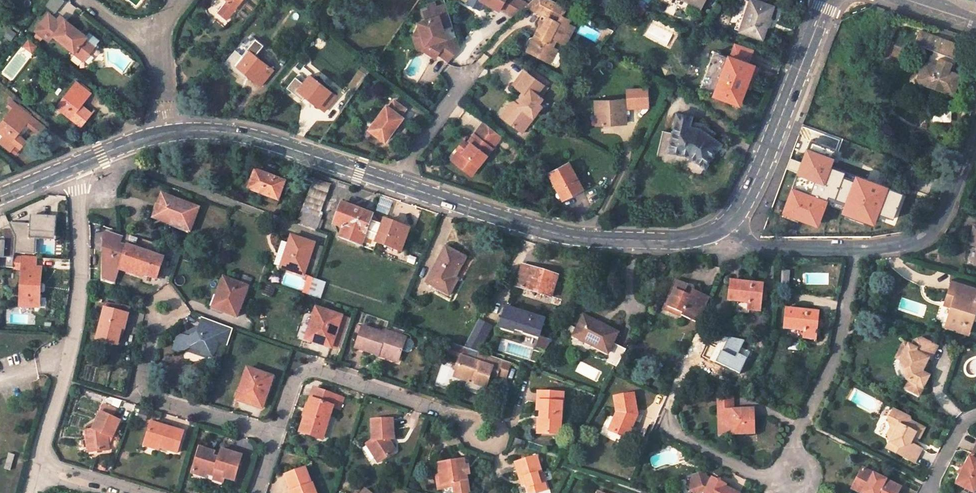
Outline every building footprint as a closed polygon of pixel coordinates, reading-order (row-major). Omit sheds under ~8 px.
[(64,0),(48,0),(44,5),(54,13),(64,0)] [(215,12),(225,19),(240,0),(224,0),(215,12)] [(487,4),(502,11),(503,9),(516,16),(530,3),(524,0),(489,0),(487,4)] [(540,28),(543,30),(541,35),(536,32),(533,37),(531,37),(528,42),(529,46),(526,50),(549,62),(555,50),(552,48),(556,41),(564,45),(573,29),(565,25),(567,21),(561,17),(567,6),(555,0),(534,0),(530,3),(527,6),(542,15),(547,10),(549,11),(540,28)] [(697,14),(704,0),(671,0),(697,14)] [(742,29),(764,37),(775,5),(760,0),(752,0),(742,29)] [(452,25),(445,4),(436,6),(429,9),(423,11),(426,20),(418,22),(419,26),(416,32),(423,38),(426,46),(422,51),(429,57),(434,50),(436,52),(435,54),(438,56),(449,63),(460,48),(456,37),(448,40),(444,28),(452,25)] [(57,18),(45,34),(82,62),(96,44),(86,36),(83,39),(57,18)] [(423,38),(416,32),(414,36),(419,51),(422,51),(426,46),(423,38)] [(920,83),(951,95),(958,75),(948,71),(950,64),(955,63),(957,60),(961,47),(921,32),(924,37),(921,44),(934,48),(933,53),(930,53),(927,63),(921,67),(917,78),(919,82),(920,83)] [(254,37),(251,41),(244,49),(245,49),(233,64),(260,86),(273,71),(253,56),(262,44),(254,37)] [(27,41),(23,48),(33,53),(36,46),(27,41)] [(730,55),(747,62),(752,47),(735,41),(730,55)] [(726,67),(730,55),(713,49),(699,86),(717,93),(726,67)] [(434,50),(429,57),(435,61),(438,56),(435,54),(436,52),(434,50)] [(731,69),(721,94),(738,101),(744,85),(746,80),(751,82),(758,66),(747,62),(730,55),(726,67),(731,69)] [(726,67),(717,93),(721,94),(731,69),(726,67)] [(526,97),(518,108),(516,107),(505,123),(506,124),(521,134),(540,107),(538,105),(541,101),(538,98),(546,87),(524,72),(513,87),(526,97)] [(301,83),(296,90),(303,96),(322,111),(334,95),(308,74),(301,83)] [(296,90),(301,83),(294,77),(285,87),(300,100),(303,96),(296,90)] [(79,105),(88,95),(73,83),(53,109),(79,129),(91,114),(79,105)] [(646,89),(628,90),(628,106),(647,105),(646,89)] [(368,129),(384,141),(402,117),(399,115),(404,108),(393,100),(388,107),(386,105),(368,129)] [(599,113),(599,126),(626,125),(624,101),(595,102),(595,113),(599,113)] [(0,123),(0,137),(0,138),(0,146),(8,152),(12,147),(9,144),(23,125),(36,135),(42,128),(9,102),(4,108),(9,112),(0,123)] [(512,104),(500,120),(505,123),(516,107),(512,104)] [(933,111),(933,122),(952,122),(952,111),(933,111)] [(705,167),(721,143),(711,137),(714,132),(702,124),(690,122),(691,117),(676,114),(671,137),(661,135),(655,160),(664,163),(667,154),(687,157),(705,167)] [(498,136),(482,125),(469,144),(470,146),(469,148),(463,144),(457,152),(459,154),(463,157),(455,166),(472,179),(492,151),(489,148),(498,136)] [(501,139),(498,136),(489,148),(492,151),(501,139)] [(463,157),(459,154),(451,163),(455,166),(463,157)] [(560,201),(581,191),(567,163),(547,173),(560,201)] [(279,202),(287,183),(256,172),(249,190),(279,202)] [(887,185),(857,173),(847,198),(869,206),(867,210),(877,214),(887,185)] [(190,226),(197,209),(161,195),(152,217),(169,224),(171,219),(190,226)] [(366,238),(372,221),(374,215),(332,201),(324,224),(330,234),(363,246),(366,238)] [(297,223),(316,230),(320,220),(305,214),(303,217),(300,216),(297,223)] [(56,236),(57,218),(32,217),(31,225),(31,227),(10,225),(16,237),(15,254),(26,255),(26,248),(36,248),(36,241),(37,234),(56,236)] [(188,231),(190,226),(171,219),(169,224),(188,231)] [(402,251),(411,229),(386,219),(383,225),(372,221),(366,238),(402,251)] [(121,270),(128,247),(121,245),(123,238),(107,233),(104,241),(103,275),(118,279),(121,270)] [(290,236),(283,256),(288,257),(284,269),(302,275),(308,257),(312,245),(290,236)] [(312,245),(308,257),(318,261),(322,248),(312,245)] [(165,259),(128,246),(128,247),(121,270),(137,276),(138,273),(158,280),(165,259)] [(465,261),(445,250),(426,285),(449,298),(456,284),(453,283),(465,261)] [(288,257),(283,256),(279,267),(284,269),(288,257)] [(23,270),(21,306),(35,307),(36,299),(41,299),(42,271),(36,270),(37,259),(15,257),(15,269),(23,270)] [(551,297),(558,277),(522,265),(515,285),(551,297)] [(222,266),(208,307),(233,316),(247,275),(222,266)] [(118,279),(103,275),(103,280),(116,284),(118,279)] [(692,284),(688,282),(681,279),(677,289),(679,289),(671,306),(676,308),(685,313),(684,315),(700,322),(712,295),(696,288),(695,289),(691,287),(692,284)] [(750,308),(764,310),(765,298),(767,299),(768,290),(766,290),(767,282),(766,282),(766,280),(763,279),(763,282),(733,279),(731,299),(751,301),(750,308)] [(952,307),(946,327),(968,333),(975,308),(975,288),(951,280),(946,297),(954,299),(952,307)] [(685,313),(676,308),(671,306),(679,289),(677,289),(667,310),(683,317),(684,315),(685,313)] [(946,297),(944,304),(952,307),(954,299),(946,297)] [(122,330),(120,329),(124,311),(107,306),(98,338),(119,344),(122,330)] [(805,338),(818,340),(819,327),(823,328),(824,319),(820,319),(821,310),(788,306),(785,328),(806,330),(805,338)] [(317,307),(306,339),(343,351),(353,319),(317,307)] [(541,337),(546,319),(505,308),(499,330),(537,340),(535,347),(547,350),(550,340),(541,337)] [(124,311),(120,329),(122,330),(126,331),(130,312),(124,311)] [(216,343),(225,346),(231,329),(200,317),(197,327),(196,327),(185,332),(186,334),(182,336),(179,335),(174,339),(171,347),(180,350),(190,348),(200,352),(199,355),(211,359),(216,343)] [(584,317),(578,330),(572,327),(568,334),(610,354),(619,334),(584,317)] [(385,335),(363,327),(356,348),(380,357),(381,353),(400,359),(407,340),(386,333),(385,335)] [(480,348),(486,336),(475,330),(469,342),(480,348)] [(900,362),(906,381),(910,382),(906,390),(921,397),(930,376),(922,373),(923,370),(925,364),(926,364),(926,363),(927,361),(930,363),(937,349),(920,341),(914,343),(911,348),(904,345),(900,353),(904,354),(900,362)] [(507,380),(513,364),(452,344),(449,353),(462,358),(455,378),(469,382),(470,379),(477,382),(476,385),(484,387),(487,388),(490,379),(486,377),(487,373),(495,376),(507,380)] [(399,363),(400,359),(381,353),(380,357),(399,363)] [(241,383),(266,391),(271,375),(246,367),(241,383)] [(470,379),(469,382),(467,388),(482,393),(484,387),(476,385),(477,382),(470,379)] [(241,383),(237,397),(262,405),(266,391),(241,383)] [(327,430),(334,407),(337,408),(342,410),(345,399),(316,389),(301,432),(318,437),(321,429),(327,430)] [(562,436),(565,394),(541,393),(539,411),(545,412),(544,419),(542,419),(541,435),(562,436)] [(610,430),(627,438),(637,416),(632,394),(614,397),(617,413),(610,430)] [(725,435),(756,434),(755,411),(736,411),(736,397),(720,397),(720,414),(724,414),(725,435)] [(87,428),(89,446),(99,445),(100,449),(110,448),(110,438),(107,437),(109,434),(113,436),(121,418),(114,415),(116,408),(105,403),(94,427),(87,428)] [(915,445),(919,436),(924,439),(929,428),(916,421),(913,416),(896,407),(891,419),(893,428),(889,434),(892,443),(893,444),(890,448),(918,463),(925,450),(915,445)] [(396,440),(395,420),(374,420),(375,441),(368,445),(378,460),(386,455),(388,458),(398,452),(393,444),(391,444),(391,440),(396,440)] [(160,443),(159,447),(177,452),(183,431),(150,421),(145,438),(160,443)] [(321,429),(318,437),(324,439),(327,430),(321,429)] [(160,443),(145,438),(143,444),(158,449),(159,447),(160,443)] [(198,447),(190,472),(204,477),(205,473),(223,478),(223,476),(232,479),(240,455),(219,449),(218,453),(217,457),(210,455),(212,451),(198,447)] [(975,492),(975,450),(972,458),(971,458),(958,484),(975,492)] [(13,454),(7,452),(3,469),(10,470),(13,454)] [(386,455),(378,460),(380,463),(388,458),(386,455)] [(530,484),(533,492),(538,492),(551,488),(539,456),(517,464),(523,479),(527,478),(530,484)] [(465,461),(440,465),(442,476),(443,486),(454,484),(455,488),(456,492),(471,492),(465,461)] [(904,489),(864,468),(859,480),(862,487),(866,488),(867,492),(901,492),(904,489)] [(316,484),(315,484),(310,469),(290,477),(295,491),(293,492),(320,492),(316,484)] [(687,478),(691,491),(696,492),(739,492),(725,486),(727,484),(713,477),(712,479),(707,476),(705,471),(687,478)] [(204,477),(222,482),(223,478),(205,473),(204,477)] [(455,488),(454,484),(443,486),(442,476),(437,477),(441,491),(455,488)] [(856,484),(854,489),(861,492),(867,492),(866,488),(862,487),(859,480),(856,484)]
